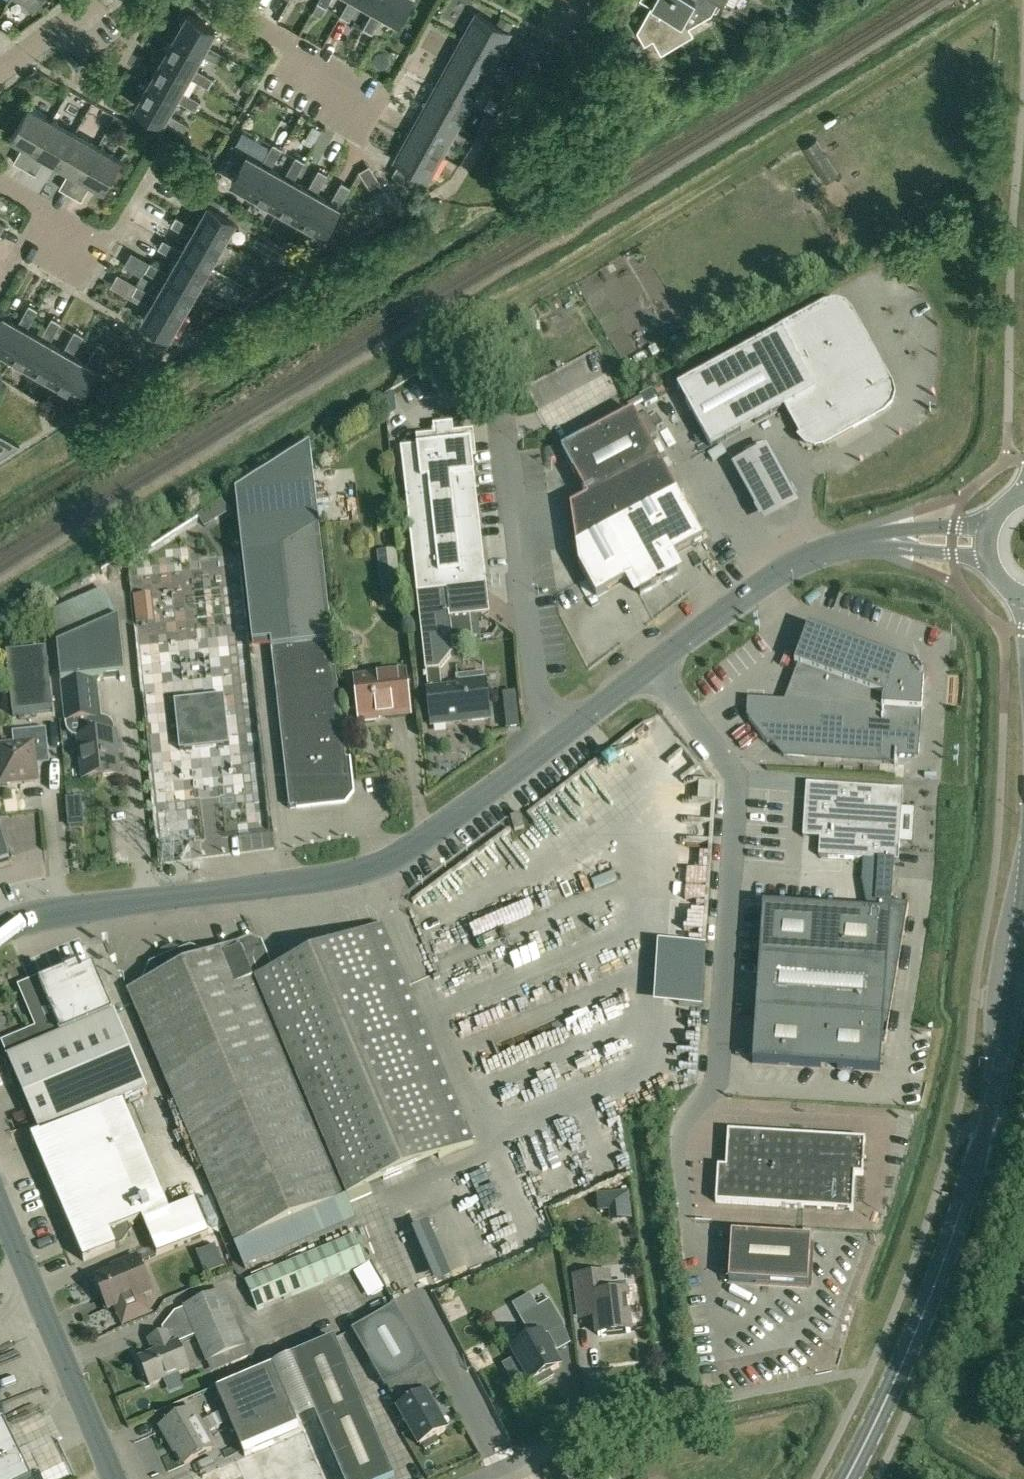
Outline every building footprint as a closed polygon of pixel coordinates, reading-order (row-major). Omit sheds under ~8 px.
[(341,13),(349,18),(360,0),(348,0),(341,13)] [(364,25),(373,30),(384,10),(399,19),(409,0),(378,0),(364,25)] [(378,0),(366,0),(375,5),(364,25),(378,0)] [(717,0),(646,0),(652,3),(638,29),(645,43),(653,38),(661,52),(693,33),(689,26),(683,17),(692,1),(711,11),(717,0)] [(499,57),(512,32),(476,11),(462,36),(470,41),(499,57)] [(175,36),(221,62),(226,54),(206,43),(215,28),(188,13),(175,36)] [(221,62),(175,36),(162,59),(209,85),(213,77),(194,66),(202,51),(221,62)] [(448,61),(457,65),(485,81),(499,57),(470,41),(462,36),(448,61)] [(209,85),(162,59),(150,81),(196,107),(201,100),(181,89),(189,74),(209,85)] [(471,105),(485,81),(457,65),(448,61),(435,85),(443,90),(471,105)] [(196,107),(150,81),(136,104),(183,131),(188,122),(169,111),(176,98),(196,109),(196,107)] [(430,114),(458,130),(471,105),(443,90),(435,85),(421,109),(430,114)] [(13,161),(25,167),(52,119),(29,105),(11,136),(24,144),(13,161)] [(408,133),(416,138),(444,154),(458,130),(430,114),(421,109),(408,133)] [(45,156),(57,163),(75,132),(52,119),(25,167),(35,173),(45,156)] [(70,193),(98,145),(75,132),(57,163),(69,170),(59,186),(70,193)] [(408,133),(394,158),(430,179),(444,154),(416,138),(408,133)] [(255,192),(282,146),(273,141),(262,161),(247,152),(232,179),(255,192)] [(233,144),(228,153),(238,159),(243,150),(233,144)] [(98,145),(70,193),(81,199),(91,183),(103,190),(122,158),(98,145)] [(282,146),(255,192),(278,205),(304,159),(295,154),(284,173),(271,166),(282,146)] [(304,159),(278,205),(300,218),(326,172),(319,167),(307,187),(293,179),(304,159)] [(326,172),(300,218),(323,231),(349,185),(341,180),(329,200),(316,192),(327,172),(326,172)] [(189,183),(180,198),(204,212),(199,221),(225,236),(235,219),(225,213),(229,205),(189,183)] [(185,245),(212,260),(225,236),(199,221),(196,226),(191,224),(176,215),(171,223),(191,234),(185,245)] [(171,269),(198,284),(212,260),(185,245),(183,248),(163,237),(158,245),(178,257),(171,269)] [(157,293),(184,308),(198,284),(171,269),(170,271),(150,259),(145,268),(165,279),(157,293)] [(111,284),(149,306),(143,317),(170,333),(184,308),(157,293),(137,282),(118,272),(111,284)] [(239,293),(250,299),(255,291),(244,285),(239,293)] [(26,326),(37,307),(29,302),(17,321),(3,313),(0,318),(0,348),(10,354),(26,326)] [(693,379),(677,387),(710,448),(711,447),(784,407),(800,436),(806,442),(815,445),(824,443),(882,411),(889,404),(891,396),(889,387),(849,313),(843,307),(834,304),(825,306),(811,314),(693,379)] [(26,326),(10,354),(33,367),(60,320),(51,315),(40,334),(26,326)] [(60,320),(33,367),(55,380),(83,332),(74,328),(63,347),(49,339),(60,320)] [(83,332),(55,380),(79,393),(106,346),(97,341),(86,361),(72,353),(83,333),(83,332)] [(653,390),(641,396),(646,406),(659,400),(653,390)] [(633,411),(561,451),(572,471),(582,488),(587,498),(570,508),(575,546),(623,520),(677,491),(633,411)] [(420,611),(420,613),(484,606),(482,586),(482,585),(477,585),(477,580),(485,570),(471,442),(455,443),(453,424),(434,427),(435,436),(417,438),(418,447),(402,449),(416,576),(406,577),(410,612),(420,611)] [(768,441),(733,461),(767,520),(801,501),(768,441)] [(640,552),(667,538),(676,554),(703,539),(677,491),(623,520),(640,552)] [(668,559),(676,554),(667,538),(640,552),(623,520),(575,546),(578,565),(596,598),(631,579),(640,594),(677,574),(668,559)] [(349,793),(332,641),(319,527),(254,567),(259,612),(286,608),(291,646),(271,649),(289,809),(342,803),(349,793)] [(400,587),(397,550),(377,552),(380,589),(400,587)] [(420,613),(426,671),(428,691),(431,725),(488,719),(485,686),(441,690),(439,669),(452,652),(451,642),(481,638),(480,623),(483,623),(482,615),(489,614),(489,613),(485,613),(484,606),(420,613)] [(120,619),(58,645),(64,702),(96,698),(94,679),(126,675),(120,619)] [(767,744),(913,754),(916,711),(921,711),(923,681),(913,665),(808,626),(794,664),(797,665),(784,701),(747,699),(746,717),(767,744)] [(8,657),(14,717),(54,712),(48,653),(8,657)] [(359,719),(409,714),(404,672),(377,675),(377,678),(354,681),(359,719)] [(96,699),(64,702),(66,726),(67,729),(72,735),(77,737),(79,738),(116,733),(114,726),(112,722),(109,719),(105,718),(101,718),(98,718),(96,699)] [(49,756),(46,728),(12,732),(13,745),(0,747),(0,782),(0,783),(36,779),(33,758),(49,756)] [(116,733),(79,738),(84,778),(118,774),(116,733)] [(233,793),(228,742),(178,748),(184,798),(233,793)] [(823,785),(807,784),(806,802),(808,802),(806,837),(819,838),(818,856),(862,859),(861,877),(876,878),(875,902),(890,903),(893,861),(898,862),(899,843),(913,844),(915,809),(902,808),(903,790),(823,785)] [(84,825),(83,815),(67,817),(68,827),(84,825)] [(523,829),(519,815),(509,818),(513,832),(523,829)] [(10,858),(0,825),(0,861),(10,858)] [(868,912),(762,905),(752,1064),(880,1072),(882,1041),(885,1042),(908,904),(892,903),(875,902),(874,912),(868,912)] [(260,946),(251,942),(208,960),(190,948),(184,951),(173,947),(162,951),(158,962),(151,965),(145,981),(146,984),(127,992),(246,1269),(357,1222),(351,1208),(373,1198),(368,1187),(475,1142),(382,926),(272,973),(260,946)] [(65,973),(66,972),(88,1025),(62,1035),(27,1050),(8,1058),(39,1135),(32,1139),(83,1262),(116,1248),(116,1247),(110,1232),(118,1229),(128,1225),(143,1218),(98,1111),(146,1091),(93,968),(81,974),(77,965),(65,971),(65,973)] [(88,1025),(66,972),(65,973),(40,982),(62,1035),(88,1025)] [(35,1034),(22,1039),(27,1050),(40,1045),(62,1035),(50,1007),(32,1015),(39,1032),(35,1034)] [(863,1176),(865,1140),(727,1131),(725,1167),(717,1167),(715,1203),(853,1211),(855,1175),(863,1176)] [(631,1196),(599,1199),(601,1213),(633,1210),(631,1196)] [(195,1200),(142,1222),(156,1257),(209,1234),(195,1200)] [(118,1229),(110,1232),(116,1247),(123,1244),(131,1233),(128,1225),(118,1229)] [(808,1287),(811,1239),(731,1234),(728,1282),(808,1287)] [(257,1310),(367,1265),(355,1237),(246,1282),(257,1310)] [(122,1328),(152,1315),(143,1294),(150,1291),(136,1257),(112,1267),(114,1272),(96,1280),(109,1309),(113,1307),(122,1328)] [(599,1336),(630,1332),(625,1292),(610,1293),(608,1272),(576,1277),(580,1310),(596,1309),(599,1336)] [(212,1373),(250,1358),(222,1292),(184,1308),(212,1373)] [(532,1341),(514,1352),(532,1382),(559,1366),(542,1337),(540,1334),(550,1328),(552,1331),(563,1325),(549,1301),(519,1319),(532,1341)] [(395,1307),(352,1332),(385,1389),(413,1373),(428,1364),(395,1307)] [(150,1385),(189,1369),(178,1344),(173,1346),(168,1333),(149,1341),(155,1355),(140,1361),(150,1385)] [(336,1340),(291,1359),(276,1365),(301,1425),(302,1426),(324,1478),(394,1478),(336,1340)] [(276,1365),(217,1390),(242,1451),(301,1425),(276,1365)] [(413,1373),(387,1388),(419,1446),(421,1445),(424,1451),(439,1443),(436,1437),(446,1431),(413,1373)] [(185,1465),(212,1449),(204,1436),(207,1434),(193,1410),(160,1428),(170,1445),(172,1443),(185,1465)] [(242,1451),(244,1457),(191,1478),(324,1478),(302,1426),(242,1451)]
